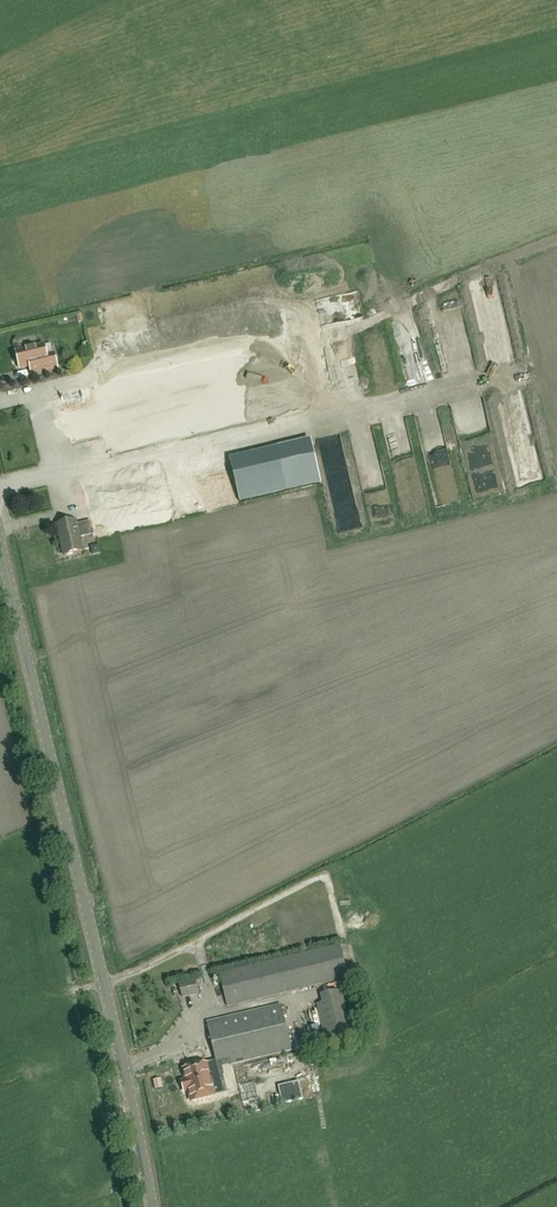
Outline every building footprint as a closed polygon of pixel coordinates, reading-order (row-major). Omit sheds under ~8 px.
[(32,375),(45,372),(57,369),(54,354),(46,356),(44,346),(35,348),(34,346),(26,348),(26,350),(16,353),(20,370),(30,367),(32,375)] [(127,444),(310,406),(303,369),(301,370),(298,353),(115,390),(127,444)] [(202,476),(210,511),(290,492),(279,447),(272,449),(270,442),(259,445),(258,441),(195,456),(200,476),(202,476)] [(94,537),(170,519),(157,461),(81,479),(91,522),(76,525),(75,521),(57,526),(64,557),(83,552),(79,538),(94,535),(94,537)] [(341,464),(344,485),(355,484),(352,462),(341,464)] [(228,1006),(348,978),(340,945),(220,974),(228,1006)] [(183,997),(198,993),(195,981),(180,985),(183,997)] [(351,988),(344,990),(355,1035),(361,1034),(351,988)] [(355,1035),(344,990),(344,989),(321,995),(322,1003),(316,1005),(325,1042),(355,1035)] [(281,1005),(206,1023),(216,1066),(218,1068),(222,1067),(292,1050),(281,1005)] [(186,1081),(181,1082),(183,1091),(188,1090),(191,1101),(193,1101),(212,1096),(205,1065),(184,1070),(186,1081)] [(287,1104),(308,1100),(304,1080),(283,1085),(287,1104)]
